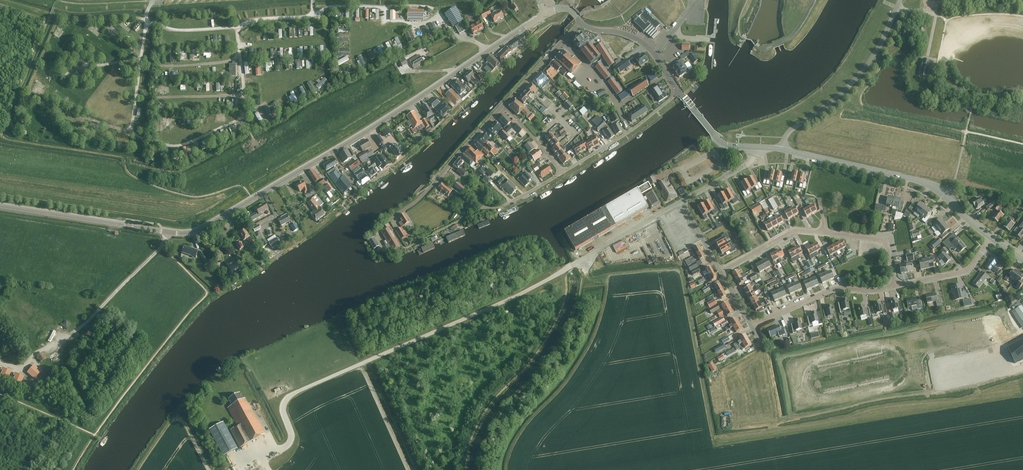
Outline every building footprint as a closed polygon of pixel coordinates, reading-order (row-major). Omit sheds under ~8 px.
[(455,8),(445,14),(453,27),(463,21),(455,8)] [(634,22),(637,25),(637,26),(638,28),(639,27),(644,32),(645,31),(653,39),(659,33),(656,29),(660,25),(656,21),(655,21),(645,11),(643,9),(632,17),(635,20),(634,22)] [(490,14),(488,10),(480,14),(483,19),(486,17),(486,16),(490,14)] [(504,18),(500,11),(491,15),(494,23),(504,18)] [(120,25),(129,32),(131,29),(126,25),(127,24),(125,22),(124,24),(122,22),(120,25)] [(468,29),(464,22),(456,27),(460,34),(468,29)] [(484,29),(480,22),(470,28),(473,35),(484,29)] [(137,32),(143,26),(139,23),(133,29),(137,32)] [(429,25),(432,32),(437,29),(434,23),(429,25)] [(98,36),(101,33),(91,25),(88,29),(98,36)] [(114,36),(116,33),(108,26),(105,29),(114,36)] [(422,28),(425,35),(430,32),(427,26),(422,28)] [(301,36),(308,35),(308,30),(303,30),(303,27),(300,27),(301,36)] [(66,31),(63,29),(62,32),(58,29),(55,34),(61,38),(66,31)] [(265,33),(265,40),(275,40),(275,29),(271,29),(271,33),(265,33)] [(415,40),(411,30),(404,33),(408,43),(415,40)] [(582,33),(572,41),(578,49),(579,49),(581,52),(590,64),(600,57),(582,33)] [(606,40),(614,53),(622,49),(613,35),(606,40)] [(398,38),(394,39),(396,42),(394,42),(395,44),(393,45),(394,48),(398,46),(399,48),(402,47),(398,38)] [(512,50),(512,51),(520,45),(516,40),(508,46),(507,47),(511,51),(512,50)] [(602,43),(596,47),(609,67),(614,63),(602,43)] [(512,53),(505,46),(495,56),(501,63),(512,53)] [(256,59),(256,48),(248,48),(248,51),(246,52),(246,60),(256,59)] [(293,54),(293,48),(285,48),(285,57),(295,58),(295,54),(293,54)] [(572,59),(563,50),(555,58),(559,63),(559,62),(571,74),(582,63),(574,56),(572,59)] [(689,56),(694,63),(699,60),(694,53),(689,56)] [(635,59),(641,67),(648,61),(643,54),(635,59)] [(364,68),(369,66),(364,55),(359,57),(364,68)] [(423,61),(419,55),(409,61),(414,68),(422,64),(421,62),(423,61)] [(497,67),(501,64),(492,55),(486,60),(490,63),(487,66),(492,71),(495,69),(497,66),(497,67)] [(340,65),(351,60),(349,56),(338,61),(340,65)] [(920,76),(927,77),(930,60),(923,59),(920,76)] [(298,69),(301,69),(301,66),(306,66),(306,60),(297,60),(298,69)] [(567,73),(554,60),(553,62),(552,62),(550,63),(550,65),(557,72),(558,70),(564,75),(567,73)] [(619,74),(631,65),(627,60),(616,67),(615,68),(619,74)] [(685,65),(682,60),(676,63),(678,65),(673,68),(676,72),(677,74),(680,78),(686,74),(690,72),(689,71),(693,69),(689,62),(685,65)] [(605,80),(611,76),(608,73),(605,70),(603,66),(600,63),(595,68),(598,71),(600,74),(603,77),(605,80)] [(484,69),(489,74),(492,71),(487,66),(484,69)] [(549,66),(543,72),(547,76),(548,75),(549,77),(547,79),(548,80),(550,82),(553,85),(557,82),(553,78),(555,75),(553,74),(555,72),(549,66)] [(475,76),(470,71),(463,76),(468,82),(470,80),(475,86),(479,82),(475,77),(475,76)] [(541,72),(532,81),(540,88),(541,88),(542,89),(547,84),(547,85),(550,82),(548,80),(547,79),(541,72)] [(70,77),(76,82),(79,79),(72,74),(70,77)] [(617,95),(622,91),(620,88),(617,85),(615,81),(613,78),(607,82),(610,85),(612,89),(614,92),(617,95)] [(451,85),(460,95),(466,90),(456,80),(451,85)] [(644,80),(636,85),(641,91),(648,86),(644,80)] [(535,94),(538,91),(530,84),(526,88),(527,89),(531,93),(533,92),(535,94)] [(659,84),(651,90),(655,96),(663,90),(659,84)] [(37,85),(33,90),(36,93),(38,91),(41,94),(43,91),(41,89),(42,88),(38,85),(38,86),(37,85)] [(636,85),(629,90),(633,96),(641,91),(636,85)] [(297,89),(300,98),(308,95),(305,87),(297,89)] [(452,89),(446,95),(455,105),(462,99),(452,89)] [(533,94),(531,93),(527,89),(523,94),(531,102),(533,100),(531,99),(529,98),(533,94)] [(618,96),(621,100),(630,95),(627,90),(618,96)] [(667,97),(663,90),(655,96),(659,102),(667,97)] [(530,104),(531,102),(523,94),(518,99),(524,104),(527,100),(529,102),(528,102),(530,104)] [(598,100),(601,106),(606,104),(605,102),(610,99),(608,95),(598,100)] [(440,103),(435,97),(428,103),(433,109),(440,103)] [(523,110),(527,113),(529,111),(525,107),(516,99),(509,106),(518,115),(523,110)] [(563,105),(568,110),(573,106),(568,100),(563,105)] [(443,106),(441,103),(434,109),(443,118),(450,110),(445,104),(443,106)] [(430,120),(435,117),(427,105),(423,107),(426,112),(423,113),(427,119),(429,117),(430,120)] [(647,111),(643,105),(636,110),(640,117),(647,111)] [(270,106),(266,108),(267,113),(264,114),(265,118),(273,115),(270,106)] [(640,117),(636,110),(628,116),(632,122),(640,117)] [(256,114),(262,123),(265,121),(260,112),(256,114)] [(420,122),(414,112),(407,116),(410,121),(407,122),(410,127),(412,125),(415,129),(417,132),(425,126),(426,128),(430,126),(425,119),(420,122)] [(504,128),(507,132),(512,129),(508,125),(511,122),(505,114),(499,120),(506,127),(504,128)] [(620,121),(616,114),(611,116),(615,123),(612,125),(616,134),(622,131),(618,122),(620,121)] [(606,125),(599,118),(594,123),(597,126),(595,128),(599,132),(606,125)] [(502,128),(495,121),(487,129),(495,136),(502,128)] [(515,127),(520,133),(523,129),(518,124),(515,127)] [(608,128),(607,127),(607,128),(602,131),(606,136),(607,136),(609,140),(614,136),(608,128)] [(500,134),(506,141),(510,137),(504,130),(500,134)] [(484,133),(478,139),(483,144),(485,146),(485,147),(491,152),(494,148),(488,143),(486,142),(489,138),(484,133)] [(549,143),(558,136),(557,134),(555,135),(556,136),(554,137),(551,133),(545,138),(549,143)] [(374,138),(379,144),(383,141),(379,135),(374,138)] [(590,141),(594,147),(599,144),(594,135),(591,137),(591,138),(589,139),(590,141)] [(558,139),(560,138),(558,136),(549,143),(553,148),(557,145),(558,145),(559,144),(556,140),(558,139)] [(590,141),(589,139),(588,137),(586,138),(587,140),(589,142),(585,144),(587,149),(588,150),(594,147),(590,141)] [(371,147),(367,139),(359,144),(363,151),(371,147)] [(484,148),(477,141),(473,145),(481,152),(482,151),(487,155),(490,153),(485,147),(484,148)] [(580,144),(579,143),(579,142),(578,141),(576,142),(582,152),(587,149),(585,144),(584,142),(580,144)] [(529,153),(535,149),(530,142),(525,146),(529,153)] [(577,155),(582,152),(576,142),(574,143),(575,145),(576,144),(577,146),(573,149),(577,155)] [(390,148),(398,158),(403,154),(395,144),(390,148)] [(560,148),(558,145),(557,145),(553,148),(551,149),(555,154),(565,147),(563,145),(562,147),(560,148)] [(476,152),(471,147),(465,153),(476,163),(484,155),(481,152),(481,153),(478,150),(476,152)] [(564,150),(566,149),(565,147),(555,154),(559,159),(565,155),(562,151),(564,150)] [(542,154),(538,149),(530,155),(535,161),(541,157),(540,156),(542,154)] [(339,155),(344,163),(352,158),(351,157),(348,150),(347,150),(339,155)] [(358,156),(361,161),(368,157),(365,152),(358,156)] [(460,159),(470,166),(474,162),(464,154),(460,159)] [(381,166),(383,169),(390,164),(384,155),(380,158),(378,156),(373,160),(378,168),(381,166)] [(565,155),(559,159),(563,164),(571,158),(569,155),(567,156),(565,155)] [(466,163),(459,158),(454,166),(458,169),(457,171),(463,176),(466,173),(462,169),(466,163)] [(338,164),(335,159),(330,162),(330,160),(323,164),(326,170),(338,164)] [(361,164),(358,160),(355,161),(354,160),(349,164),(350,165),(348,166),(352,171),(359,166),(361,164)] [(366,172),(371,178),(377,173),(373,168),(376,166),(374,163),(367,167),(369,170),(366,172)] [(551,169),(547,164),(537,171),(542,178),(550,172),(549,170),(551,169)] [(494,173),(489,168),(486,172),(491,177),(494,173)] [(355,174),(362,185),(369,180),(362,169),(355,174)] [(313,172),(312,170),(308,173),(315,182),(316,183),(319,187),(325,183),(322,179),(320,181),(319,179),(320,179),(315,171),(313,172)] [(341,178),(336,171),(329,176),(343,194),(353,186),(344,175),(341,178)] [(774,182),(776,173),(769,171),(766,185),(769,185),(770,182),(774,182)] [(518,179),(525,186),(529,182),(528,181),(531,178),(525,172),(518,179)] [(797,183),(799,174),(792,172),(789,186),(792,186),(793,183),(797,183)] [(782,174),(776,173),(774,182),(777,183),(776,187),(779,188),(782,174)] [(805,175),(799,174),(797,183),(800,184),(799,188),(802,189),(805,175)] [(491,180),(486,175),(483,178),(489,183),(491,180)] [(647,179),(651,186),(657,183),(653,176),(647,179)] [(753,177),(747,180),(752,189),(755,187),(757,191),(760,189),(753,177)] [(503,186),(512,195),(517,190),(515,188),(516,187),(509,180),(503,186)] [(752,189),(747,180),(741,183),(748,196),(751,194),(749,191),(752,189)] [(307,187),(303,181),(296,185),(300,191),(303,189),(305,194),(309,192),(306,188),(307,187)] [(666,183),(665,181),(659,184),(663,191),(661,192),(667,201),(678,195),(671,185),(669,181),(666,183)] [(438,188),(448,196),(453,190),(444,182),(442,184),(438,188)] [(454,188),(460,194),(465,188),(458,182),(454,186),(455,187),(454,188)] [(644,199),(642,196),(652,189),(649,183),(606,208),(617,227),(649,208),(646,202),(647,201),(646,200),(645,198),(644,199)] [(730,190),(724,193),(729,202),(732,200),(734,204),(737,202),(730,190)] [(661,204),(653,191),(644,196),(645,198),(646,200),(647,201),(651,209),(661,204)] [(724,193),(718,196),(725,209),(728,207),(726,204),(729,202),(724,193)] [(324,204),(317,195),(307,203),(314,211),(311,214),(316,221),(325,214),(320,207),(324,204)] [(999,203),(994,196),(991,198),(990,196),(982,201),(980,198),(973,203),(975,206),(976,206),(977,209),(984,205),(985,206),(988,210),(999,203)] [(893,206),(895,198),(888,197),(887,205),(890,206),(890,207),(893,208),(893,207),(893,206)] [(769,200),(774,210),(778,207),(773,198),(769,200)] [(902,210),(903,210),(905,201),(901,200),(895,198),(893,206),(893,207),(893,208),(891,214),(895,215),(896,210),(902,212),(902,210)] [(760,204),(764,210),(769,208),(766,203),(765,201),(765,200),(759,203),(760,204)] [(710,201),(704,204),(709,213),(712,212),(714,215),(717,213),(710,201)] [(270,213),(268,210),(269,209),(265,203),(260,206),(264,212),(266,211),(267,214),(270,213)] [(750,208),(754,214),(762,210),(759,203),(750,208)] [(920,215),(926,207),(921,203),(918,207),(915,205),(911,211),(914,213),(916,212),(920,215)] [(1004,207),(999,203),(994,209),(998,212),(993,218),(998,222),(1003,215),(1000,213),(1004,207)] [(704,204),(698,207),(705,220),(708,218),(706,215),(709,213),(704,204)] [(809,208),(812,214),(817,211),(814,205),(810,207),(808,204),(806,205),(808,208),(809,208)] [(875,211),(882,212),(883,206),(876,204),(875,211)] [(262,213),(264,212),(260,206),(256,209),(257,212),(250,216),(252,221),(263,215),(262,213)] [(790,210),(794,216),(799,213),(795,207),(791,210),(789,206),(787,207),(789,211),(790,210)] [(809,208),(808,208),(805,210),(803,207),(801,208),(803,211),(807,217),(812,214),(809,208)] [(926,222),(931,216),(928,215),(931,211),(926,207),(920,215),(924,218),(923,220),(926,222)] [(576,251),(617,227),(606,208),(565,232),(576,251)] [(790,210),(789,211),(786,212),(784,209),(782,210),(784,214),(785,213),(788,219),(794,216),(790,210)] [(515,211),(500,217),(501,221),(517,215),(515,211)] [(901,213),(896,212),(894,221),(896,221),(901,220),(904,215),(901,213)] [(769,217),(767,219),(769,222),(770,222),(773,228),(778,225),(775,219),(774,219),(772,216),(773,215),(772,213),(770,214),(771,215),(769,217)] [(278,220),(281,226),(290,221),(287,214),(282,217),(283,218),(278,220)] [(399,223),(402,227),(409,222),(404,214),(399,217),(401,220),(401,221),(399,223)] [(775,219),(778,225),(784,222),(780,216),(776,218),(774,214),(773,215),(772,216),(774,219),(775,219)] [(1016,222),(1010,218),(1009,220),(1004,227),(1009,231),(1014,225),(1014,224),(1016,222)] [(938,230),(945,224),(941,219),(938,222),(936,219),(930,224),(933,227),(934,226),(938,230)] [(479,229),(491,224),(489,220),(478,225),(479,229)] [(770,222),(769,222),(766,224),(764,220),(762,222),(764,225),(768,231),(773,228),(770,222)] [(943,239),(948,234),(946,232),(950,229),(945,224),(938,230),(941,234),(940,235),(943,239)] [(391,252),(392,255),(398,252),(396,249),(401,246),(389,227),(381,232),(393,251),(391,252)] [(400,227),(397,229),(402,238),(407,235),(405,230),(403,231),(400,227)] [(250,237),(245,229),(239,233),(241,236),(241,237),(242,239),(242,238),(244,241),(247,239),(249,243),(251,242),(254,247),(257,246),(251,236),(250,237)] [(466,236),(464,231),(447,238),(450,244),(466,236)] [(728,236),(716,243),(719,248),(728,243),(726,240),(729,239),(728,236)] [(376,241),(374,237),(370,240),(368,241),(374,249),(379,246),(376,241)] [(953,242),(950,237),(944,243),(950,250),(952,248),(955,251),(957,249),(960,252),(966,247),(958,238),(953,242)] [(280,243),(277,238),(269,243),(272,249),(280,243)] [(931,244),(935,249),(942,242),(938,238),(931,244)] [(618,255),(629,249),(624,240),(613,246),(618,255)] [(236,244),(240,250),(244,248),(240,241),(236,244)] [(845,245),(843,241),(837,244),(841,250),(840,251),(842,254),(844,253),(842,249),(846,247),(848,251),(852,250),(848,243),(845,245)] [(434,243),(422,248),(424,253),(436,248),(434,243)] [(728,243),(719,248),(722,254),(734,247),(733,245),(729,246),(728,243)] [(817,256),(819,255),(817,252),(821,250),(817,243),(812,246),(815,253),(817,256)] [(837,252),(840,251),(841,250),(837,244),(832,247),(835,253),(837,257),(839,256),(837,252)] [(702,251),(698,245),(694,248),(693,247),(690,249),(691,251),(692,251),(694,255),(696,253),(697,254),(702,251)] [(192,257),(195,258),(198,251),(184,246),(182,253),(192,256),(192,257)] [(811,255),(815,253),(812,246),(807,249),(810,255),(809,256),(811,259),(813,258),(811,255)] [(799,260),(801,259),(799,255),(803,253),(799,247),(794,250),(797,256),(799,260)] [(832,255),(835,253),(832,247),(827,250),(830,256),(829,256),(831,260),(834,259),(832,255)] [(939,257),(946,264),(951,259),(946,254),(949,252),(945,247),(941,251),(943,253),(939,257)] [(780,263),(782,262),(780,258),(785,256),(781,250),(776,253),(779,259),(778,259),(780,263)] [(793,258),(797,256),(794,250),(788,253),(792,259),(791,259),(793,263),(795,261),(793,258)] [(199,254),(206,265),(209,262),(202,251),(199,254)] [(697,254),(696,253),(694,255),(693,255),(695,257),(698,255),(700,260),(705,257),(702,251),(697,254)] [(845,256),(847,261),(848,261),(855,257),(852,252),(845,256)] [(775,261),(778,259),(779,259),(776,253),(770,256),(774,262),(773,262),(775,266),(777,265),(775,261)] [(914,261),(913,254),(904,256),(905,261),(907,260),(908,262),(914,261)] [(928,269),(934,267),(933,263),(936,262),(935,255),(930,256),(931,258),(926,259),(928,269)] [(999,261),(992,256),(989,260),(991,261),(986,267),(990,270),(991,269),(997,273),(1000,269),(995,266),(999,261)] [(235,272),(235,273),(240,270),(232,257),(224,262),(231,274),(235,272)] [(928,269),(926,259),(920,260),(920,258),(916,259),(917,266),(920,266),(921,270),(928,269)] [(765,270),(771,267),(767,260),(762,263),(765,270)] [(906,265),(908,273),(914,271),(912,264),(907,265),(906,260),(904,261),(905,265),(906,265)] [(906,265),(905,265),(901,266),(900,262),(895,263),(896,268),(900,267),(901,274),(908,273),(906,265)] [(212,268),(209,263),(204,266),(207,271),(212,268)] [(698,267),(696,263),(692,265),(688,267),(690,271),(698,267)] [(760,273),(765,270),(762,263),(756,266),(760,273)] [(709,275),(714,273),(710,267),(706,269),(705,268),(702,270),(703,272),(706,270),(708,274),(709,275)] [(691,272),(693,276),(701,272),(699,268),(691,272)] [(741,277),(741,276),(738,272),(741,270),(740,268),(737,270),(738,271),(733,273),(736,279),(741,277)] [(1014,281),(1020,273),(1015,270),(1011,276),(1009,274),(1005,279),(1007,281),(1009,278),(1014,281)] [(828,281),(834,279),(831,271),(825,274),(828,281)] [(988,277),(982,272),(979,274),(980,275),(973,283),(979,288),(988,277)] [(709,275),(708,274),(705,276),(706,278),(709,276),(712,281),(717,279),(714,273),(709,275)] [(741,277),(736,279),(740,285),(744,283),(744,282),(743,280),(742,279),(746,277),(748,276),(746,273),(744,275),(744,274),(741,276),(741,277)] [(1022,284),(1020,282),(1022,279),(1022,276),(1020,273),(1014,281),(1016,283),(1014,286),(1019,290),(1022,284)] [(823,284),(828,281),(825,274),(819,277),(823,284)] [(813,288),(819,285),(816,278),(813,280),(810,281),(813,288)] [(807,291),(813,288),(810,281),(804,283),(807,291)] [(796,292),(802,289),(799,282),(793,285),(796,292)] [(753,292),(753,291),(751,288),(756,285),(755,283),(750,286),(744,290),(747,295),(753,292)] [(718,293),(723,290),(720,284),(715,287),(715,286),(712,288),(713,290),(716,288),(718,292),(718,293)] [(796,292),(793,285),(787,287),(790,295),(796,292)] [(962,293),(960,285),(951,287),(953,294),(954,294),(956,300),(966,298),(965,292),(962,293)] [(750,300),(756,297),(756,296),(754,293),(757,291),(759,290),(758,288),(753,291),(753,292),(747,295),(750,300)] [(780,290),(778,292),(781,299),(787,296),(784,289),(780,290)] [(718,293),(718,292),(715,294),(716,296),(719,294),(722,299),(727,296),(723,290),(718,293)] [(775,301),(781,299),(778,292),(777,290),(774,291),(775,293),(772,294),(775,301)] [(759,302),(759,301),(757,298),(761,296),(759,294),(759,295),(756,296),(756,297),(750,300),(753,306),(759,302)] [(937,296),(936,294),(926,296),(927,303),(936,301),(937,305),(942,304),(940,296),(937,296)] [(1005,299),(1003,294),(996,296),(998,302),(1005,299)] [(901,301),(898,302),(897,298),(891,300),(893,310),(899,309),(900,310),(903,310),(901,301)] [(918,301),(917,298),(906,300),(908,309),(908,307),(917,305),(918,312),(925,310),(924,308),(922,308),(921,300),(918,301)] [(707,303),(710,308),(717,304),(715,299),(707,303)] [(756,311),(762,307),(760,303),(764,301),(762,299),(759,301),(759,302),(753,306),(756,311)] [(839,304),(840,313),(844,312),(843,310),(850,309),(848,299),(841,300),(842,303),(839,304)] [(718,315),(731,308),(728,302),(722,306),(723,309),(717,312),(718,315)] [(885,304),(882,305),(881,302),(875,303),(875,306),(872,306),(873,313),(877,312),(877,314),(883,312),(883,314),(887,313),(885,304)] [(1013,308),(1015,310),(1022,322),(1022,305),(1020,307),(1018,304),(1013,308)] [(720,309),(718,305),(709,310),(712,314),(720,309)] [(823,311),(825,320),(829,319),(828,317),(834,316),(832,305),(826,307),(826,310),(823,311)] [(869,308),(866,309),(865,305),(858,306),(861,317),(867,316),(867,317),(871,317),(869,308)] [(728,317),(734,313),(731,308),(718,315),(720,317),(726,314),(728,317)] [(818,317),(817,312),(810,313),(811,317),(808,317),(809,326),(813,325),(812,324),(819,322),(819,325),(823,324),(822,317),(818,317)] [(725,321),(723,317),(715,322),(717,326),(725,321)] [(729,330),(740,324),(737,318),(731,322),(732,325),(725,328),(727,331),(729,330)] [(792,325),(793,333),(797,333),(796,331),(802,330),(800,319),(794,320),(795,324),(792,325)] [(66,321),(62,325),(67,329),(71,325),(66,321)] [(737,333),(743,329),(740,324),(729,330),(730,332),(728,334),(731,339),(736,336),(733,331),(735,330),(737,333)] [(780,329),(779,325),(768,330),(771,337),(779,334),(780,336),(786,334),(784,328),(780,329)] [(735,347),(749,340),(746,334),(740,338),(741,341),(734,345),(735,347)] [(743,350),(752,345),(749,340),(735,347),(737,350),(741,347),(743,350)] [(1012,350),(1017,362),(1022,359),(1022,340),(1014,344),(1016,348),(1012,350)] [(726,348),(724,344),(714,349),(717,353),(726,348)] [(41,361),(46,358),(42,353),(37,356),(41,361)] [(713,362),(709,365),(713,371),(717,369),(713,362)] [(36,375),(40,371),(34,365),(28,372),(35,379),(37,376),(36,375)] [(11,371),(2,368),(1,370),(3,371),(2,374),(9,377),(11,371)] [(24,376),(15,373),(14,375),(15,376),(14,379),(21,382),(24,376)] [(243,400),(240,394),(229,400),(232,406),(228,408),(238,426),(230,430),(240,448),(265,434),(251,407),(250,407),(249,405),(248,405),(245,399),(243,400)] [(209,430),(223,457),(238,449),(223,422),(209,430)]
